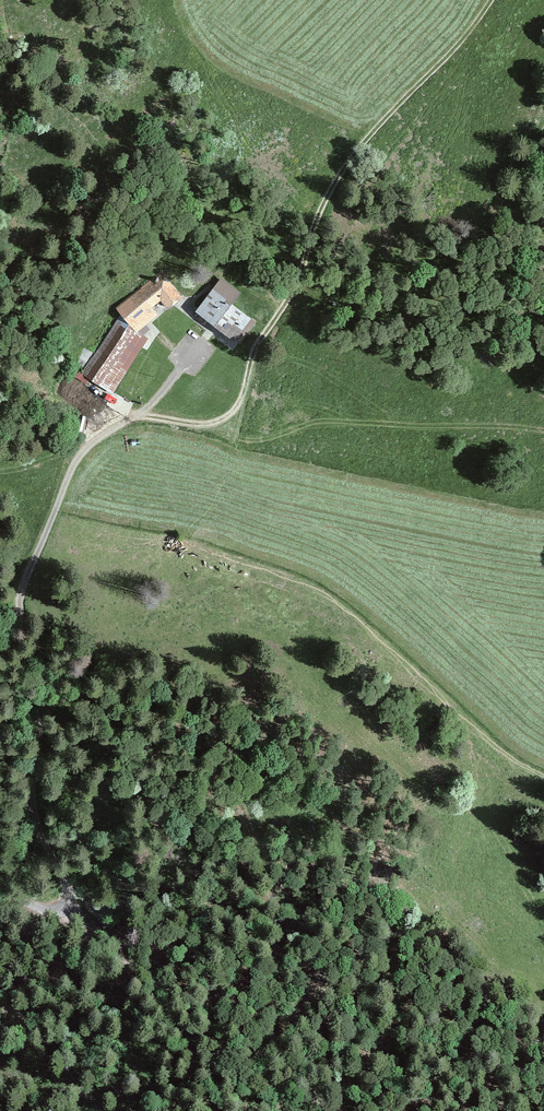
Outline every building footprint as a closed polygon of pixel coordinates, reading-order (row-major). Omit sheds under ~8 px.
[(160,273),(116,308),(121,314),(83,373),(112,391),(147,337),(137,331),(133,326),(152,310),(156,315),(157,314),(146,301),(157,293),(167,306),(168,305),(168,304),(177,296),(178,297),(179,296),(160,273)] [(199,311),(233,337),(248,318),(229,303),(238,292),(223,280),(199,311)]
